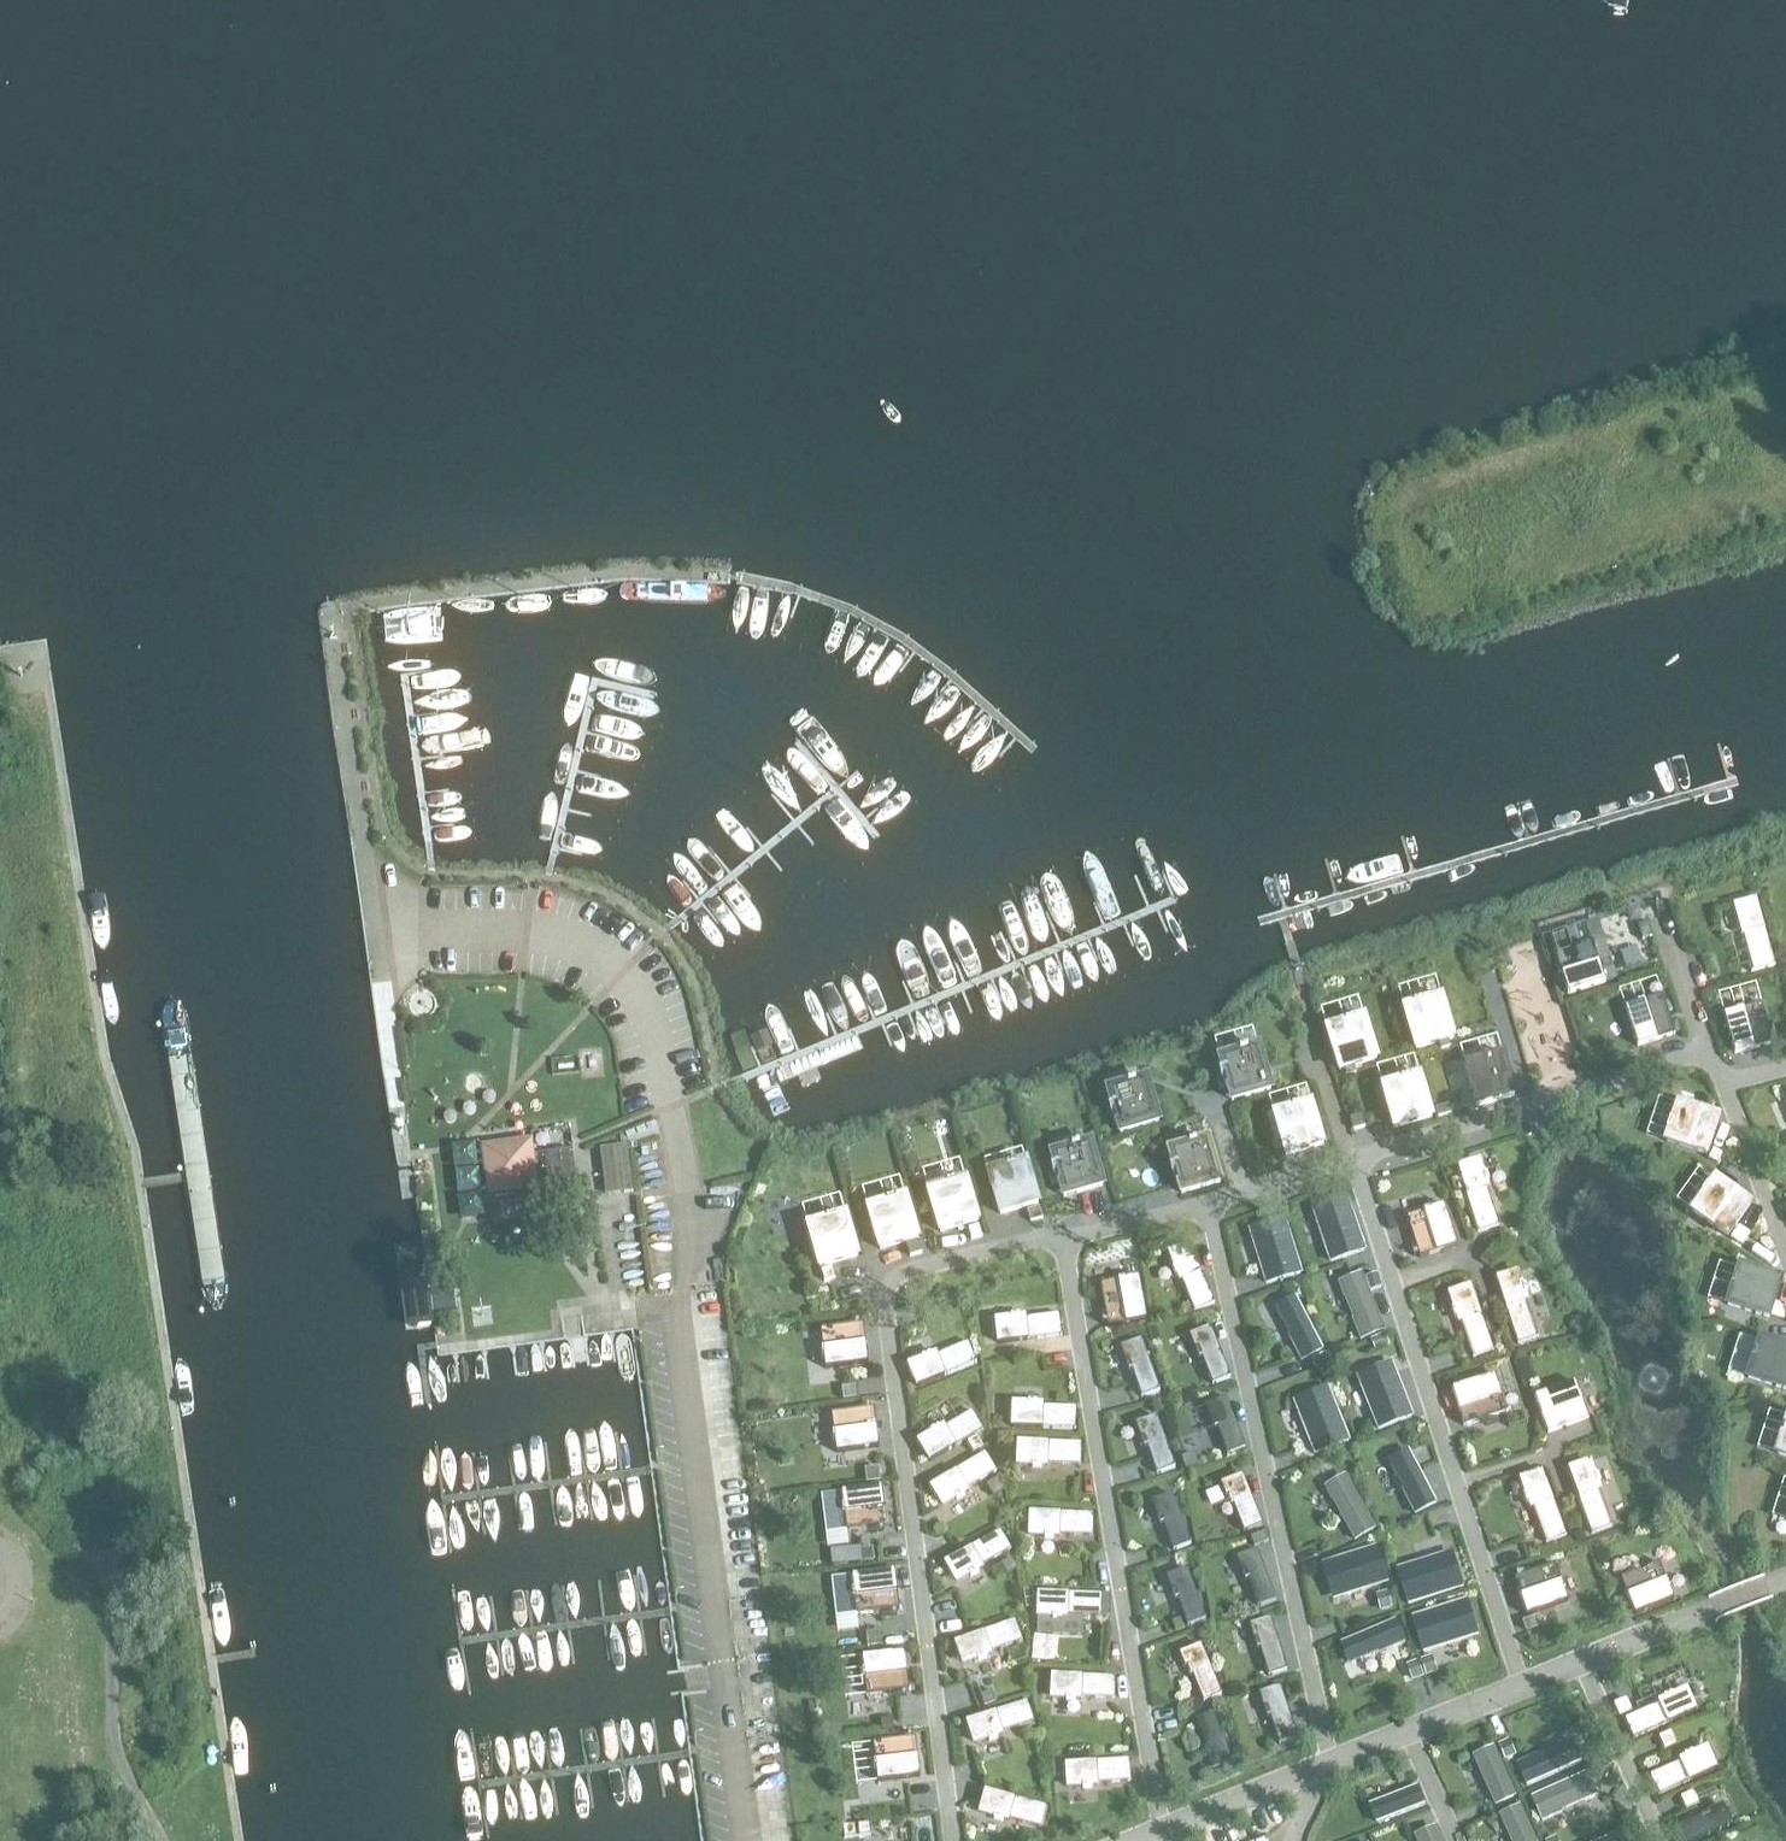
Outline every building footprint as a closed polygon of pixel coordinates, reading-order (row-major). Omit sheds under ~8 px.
[(1757,901),(1734,908),(1735,913),(1742,936),(1744,935),(1754,972),(1775,966),(1759,906),(1757,901)] [(1646,926),(1638,928),(1641,942),(1650,940),(1646,926)] [(1593,942),(1557,953),(1560,965),(1569,993),(1605,981),(1597,954),(1593,942)] [(1732,985),(1712,988),(1715,1004),(1735,1001),(1732,985)] [(1662,994),(1626,1005),(1638,1045),(1675,1034),(1662,994)] [(1441,997),(1405,1007),(1406,1011),(1417,1049),(1453,1038),(1442,1000),(1441,997)] [(1761,1005),(1724,1015),(1727,1025),(1734,1049),(1735,1054),(1739,1053),(1772,1044),(1764,1014),(1761,1005)] [(1364,1019),(1327,1030),(1328,1034),(1339,1071),(1342,1070),(1376,1060),(1366,1023),(1364,1019)] [(1258,1048),(1220,1059),(1222,1066),(1232,1100),(1270,1090),(1260,1055),(1258,1048)] [(1504,1051),(1466,1062),(1480,1100),(1516,1091),(1504,1051)] [(1420,1075),(1383,1086),(1393,1120),(1395,1128),(1432,1117),(1430,1109),(1420,1075)] [(1147,1079),(1109,1090),(1111,1098),(1121,1132),(1159,1121),(1150,1087),(1147,1079)] [(1311,1104),(1274,1115),(1286,1156),(1323,1146),(1311,1104)] [(1449,1105),(1438,1108),(1441,1117),(1451,1114),(1449,1105)] [(1719,1119),(1677,1105),(1663,1146),(1705,1161),(1719,1119)] [(1362,1116),(1352,1119),(1355,1130),(1365,1127),(1362,1116)] [(1642,1146),(1628,1153),(1636,1168),(1665,1155),(1653,1129),(1637,1136),(1642,1146)] [(1209,1138),(1171,1150),(1183,1191),(1221,1180),(1209,1138)] [(488,1199),(513,1195),(515,1209),(579,1200),(572,1150),(535,1155),(533,1139),(481,1146),(488,1199)] [(613,1143),(599,1144),(602,1168),(604,1188),(604,1191),(632,1188),(631,1178),(630,1169),(629,1165),(626,1141),(613,1143)] [(1091,1142),(1053,1153),(1065,1196),(1103,1185),(1091,1142)] [(1712,1151),(1708,1159),(1717,1164),(1722,1156),(1712,1151)] [(1481,1160),(1458,1167),(1479,1232),(1498,1226),(1487,1190),(1490,1189),(1481,1160)] [(1026,1164),(987,1175),(999,1216),(1038,1205),(1026,1164)] [(1750,1206),(1711,1179),(1686,1214),(1726,1242),(1750,1206)] [(965,1181),(926,1193),(938,1234),(977,1223),(965,1181)] [(421,1187),(379,1192),(391,1277),(399,1334),(438,1329),(421,1187)] [(1350,1198),(1314,1210),(1332,1265),(1369,1253),(1350,1198)] [(905,1199),(866,1211),(878,1252),(917,1240),(905,1199)] [(1039,1208),(1028,1211),(1031,1222),(1042,1219),(1039,1208)] [(1443,1209),(1407,1220),(1419,1262),(1456,1251),(1443,1209)] [(846,1217),(808,1228),(820,1267),(858,1256),(846,1217)] [(1288,1220),(1251,1230),(1268,1288),(1306,1276),(1288,1220)] [(980,1225),(969,1228),(972,1239),(983,1235),(980,1225)] [(1741,1229),(1734,1239),(1743,1245),(1750,1235),(1741,1229)] [(1194,1248),(1174,1256),(1195,1311),(1216,1303),(1194,1248)] [(1780,1282),(1733,1267),(1720,1309),(1767,1325),(1780,1282)] [(832,1269),(823,1272),(825,1281),(835,1279),(832,1269)] [(1520,1271),(1497,1279),(1519,1344),(1538,1337),(1526,1303),(1531,1302),(1520,1271)] [(1377,1274),(1367,1277),(1371,1290),(1382,1287),(1377,1274)] [(1365,1276),(1341,1285),(1355,1322),(1362,1342),(1389,1334),(1365,1276)] [(1137,1280),(1102,1286),(1109,1327),(1144,1320),(1137,1280)] [(1471,1286),(1449,1294),(1459,1324),(1463,1323),(1475,1358),(1494,1351),(1471,1286)] [(1298,1299),(1277,1310),(1293,1339),(1290,1340),(1303,1363),(1312,1359),(1325,1354),(1327,1353),(1298,1299)] [(1773,1317),(1784,1320),(1785,1313),(1785,1309),(1777,1306),(1773,1317)] [(958,1325),(965,1337),(988,1323),(980,1311),(958,1325)] [(1060,1315),(996,1321),(999,1345),(1064,1338),(1060,1315)] [(865,1329),(822,1334),(829,1373),(870,1368),(865,1329)] [(1213,1331),(1192,1339),(1198,1353),(1201,1351),(1215,1389),(1234,1382),(1213,1331)] [(1157,1332),(1150,1335),(1153,1344),(1160,1342),(1157,1332)] [(1384,1336),(1371,1341),(1375,1351),(1388,1346),(1384,1336)] [(969,1343),(909,1367),(918,1389),(977,1364),(969,1343)] [(1749,1377),(1785,1390),(1785,1352),(1760,1343),(1749,1377)] [(1145,1344),(1124,1352),(1129,1365),(1132,1364),(1145,1401),(1163,1393),(1145,1344)] [(1325,1354),(1312,1359),(1316,1370),(1329,1365),(1325,1354)] [(1395,1363),(1358,1377),(1380,1433),(1415,1418),(1395,1363)] [(1575,1383),(1536,1398),(1549,1433),(1588,1418),(1575,1383)] [(1503,1384),(1467,1395),(1479,1435),(1515,1423),(1503,1384)] [(854,1389),(844,1391),(845,1401),(855,1400),(854,1389)] [(1332,1389),(1295,1403),(1317,1459),(1353,1442),(1332,1389)] [(1229,1402),(1209,1409),(1214,1423),(1217,1422),(1231,1457),(1249,1452),(1229,1402)] [(1076,1409),(1014,1406),(1013,1431),(1075,1433),(1076,1409)] [(972,1412),(918,1444),(929,1462),(983,1430),(972,1412)] [(876,1413),(834,1418),(839,1458),(881,1453),(876,1413)] [(1782,1416),(1769,1458),(1785,1464),(1785,1418),(1782,1416)] [(1160,1421),(1139,1428),(1144,1442),(1148,1441),(1160,1478),(1178,1472),(1160,1421)] [(978,1437),(969,1442),(974,1450),(982,1445),(978,1437)] [(1503,1444),(1515,1481),(1534,1475),(1522,1438),(1503,1444)] [(1084,1447),(1019,1446),(1019,1466),(1083,1468),(1084,1447)] [(1413,1454),(1389,1463),(1406,1493),(1405,1494),(1418,1518),(1440,1507),(1413,1454)] [(985,1455),(931,1487),(940,1505),(997,1472),(985,1455)] [(1195,1457),(1184,1461),(1187,1471),(1198,1467),(1195,1457)] [(1592,1461),(1569,1469),(1593,1533),(1612,1526),(1600,1492),(1603,1491),(1592,1461)] [(1232,1482),(1251,1476),(1248,1463),(1229,1468),(1232,1482)] [(879,1469),(866,1470),(867,1483),(881,1482),(879,1469)] [(1543,1472),(1520,1481),(1531,1511),(1535,1510),(1547,1544),(1566,1537),(1543,1472)] [(1348,1478),(1327,1490),(1357,1544),(1379,1533),(1348,1478)] [(1246,1480),(1224,1488),(1229,1501),(1233,1499),(1247,1536),(1265,1530),(1246,1480)] [(998,1481),(989,1486),(994,1495),(1003,1489),(998,1481)] [(1125,1493),(1127,1504),(1173,1498),(1171,1487),(1125,1493)] [(884,1493),(845,1497),(850,1535),(884,1531),(884,1493)] [(1176,1498),(1154,1506),(1160,1519),(1163,1518),(1176,1555),(1195,1548),(1176,1498)] [(1197,1533),(1210,1529),(1206,1513),(1192,1517),(1197,1533)] [(1092,1515),(1032,1514),(1031,1539),(1091,1540),(1092,1515)] [(1524,1575),(1552,1566),(1536,1517),(1504,1527),(1511,1547),(1486,1555),(1493,1575),(1521,1566),(1524,1575)] [(1159,1518),(1121,1522),(1123,1538),(1160,1534),(1159,1518)] [(1000,1532),(946,1561),(957,1583),(1012,1551),(1000,1532)] [(1612,1532),(1596,1540),(1603,1555),(1620,1547),(1612,1532)] [(873,1549),(860,1550),(861,1563),(874,1562),(873,1549)] [(1379,1550),(1325,1567),(1336,1605),(1392,1587),(1379,1550)] [(1261,1554),(1240,1561),(1244,1575),(1248,1574),(1261,1611),(1279,1606),(1261,1554)] [(1456,1555),(1400,1572),(1412,1610),(1467,1593),(1456,1555)] [(1012,1561),(1003,1566),(1008,1574),(1016,1569),(1012,1561)] [(1659,1564),(1622,1578),(1636,1614),(1673,1599),(1659,1564)] [(856,1565),(822,1569),(824,1582),(857,1578),(856,1565)] [(1556,1565),(1517,1580),(1531,1619),(1571,1605),(1556,1565)] [(1190,1574),(1170,1581),(1175,1596),(1178,1595),(1190,1631),(1209,1624),(1190,1574)] [(898,1577),(855,1582),(859,1619),(901,1614),(898,1577)] [(1143,1608),(1167,1605),(1164,1587),(1140,1590),(1143,1608)] [(1387,1594),(1376,1596),(1380,1612),(1391,1609),(1387,1594)] [(1104,1599),(1039,1597),(1038,1623),(1103,1625),(1104,1599)] [(1471,1603),(1415,1621),(1427,1658),(1482,1641),(1471,1603)] [(1340,1627),(1363,1621),(1359,1606),(1309,1619),(1316,1644),(1343,1637),(1340,1627)] [(1539,1619),(1525,1624),(1528,1631),(1542,1626),(1539,1619)] [(1275,1623),(1252,1630),(1257,1645),(1261,1644),(1272,1681),(1290,1675),(1275,1623)] [(1400,1625),(1344,1648),(1352,1670),(1409,1648),(1400,1625)] [(1016,1626),(956,1647),(965,1672),(1025,1650),(1016,1626)] [(880,1637),(869,1638),(870,1649),(881,1648),(880,1637)] [(1204,1650),(1183,1659),(1188,1673),(1193,1671),(1207,1707),(1224,1698),(1204,1650)] [(1605,1681),(1630,1672),(1637,1692),(1677,1678),(1668,1652),(1602,1675),(1605,1681)] [(906,1654),(863,1658),(869,1698),(911,1695),(906,1654)] [(1431,1658),(1421,1662),(1426,1675),(1436,1672),(1431,1658)] [(1417,1664),(1407,1668),(1413,1681),(1422,1677),(1417,1664)] [(1115,1678),(1054,1676),(1054,1699),(1114,1701),(1115,1678)] [(1658,1704),(1625,1719),(1633,1738),(1696,1710),(1686,1689),(1657,1702),(1658,1704)] [(992,1690),(981,1694),(984,1705),(996,1701),(992,1690)] [(1284,1692),(1263,1699),(1267,1713),(1270,1712),(1283,1749),(1301,1743),(1284,1692)] [(1629,1697),(1616,1703),(1622,1715),(1635,1709),(1629,1697)] [(1027,1702),(969,1722),(974,1743),(1034,1723),(1027,1702)] [(1217,1718),(1199,1725),(1214,1760),(1210,1762),(1217,1776),(1237,1768),(1217,1718)] [(893,1720),(881,1721),(882,1732),(894,1731),(893,1720)] [(1670,1733),(1660,1737),(1665,1750),(1676,1745),(1670,1733)] [(1542,1752),(1517,1764),(1527,1787),(1581,1763),(1572,1742),(1544,1755),(1542,1752)] [(918,1743),(876,1748),(880,1788),(922,1784),(918,1743)] [(1508,1744),(1500,1748),(1508,1764),(1516,1760),(1508,1744)] [(1680,1763),(1650,1776),(1659,1795),(1717,1769),(1707,1747),(1679,1759),(1680,1763)] [(1492,1751),(1475,1759),(1496,1806),(1513,1798),(1492,1751)] [(1063,1759),(1054,1760),(1054,1776),(1064,1775),(1063,1759)] [(1130,1762),(1068,1766),(1069,1788),(1131,1785),(1130,1762)] [(1587,1774),(1533,1799),(1544,1822),(1563,1813),(1562,1811),(1596,1795),(1587,1774)] [(1418,1786),(1370,1804),(1378,1823),(1425,1804),(1418,1786)] [(1708,1788),(1670,1805),(1676,1819),(1715,1803),(1708,1788)] [(1049,1807),(990,1793),(985,1817),(1040,1833),(1049,1807)] [(1499,1817),(1510,1840),(1534,1840),(1519,1808),(1499,1817)] [(1068,1819),(1051,1823),(1055,1837),(1071,1832),(1068,1819)] [(870,1824),(858,1825),(859,1836),(871,1835),(870,1824)] [(855,1825),(843,1826),(844,1837),(856,1836),(855,1825)] [(1415,1833),(1418,1840),(1440,1840),(1433,1825),(1415,1833)] [(1732,1832),(1712,1840),(1736,1840),(1732,1832)]
